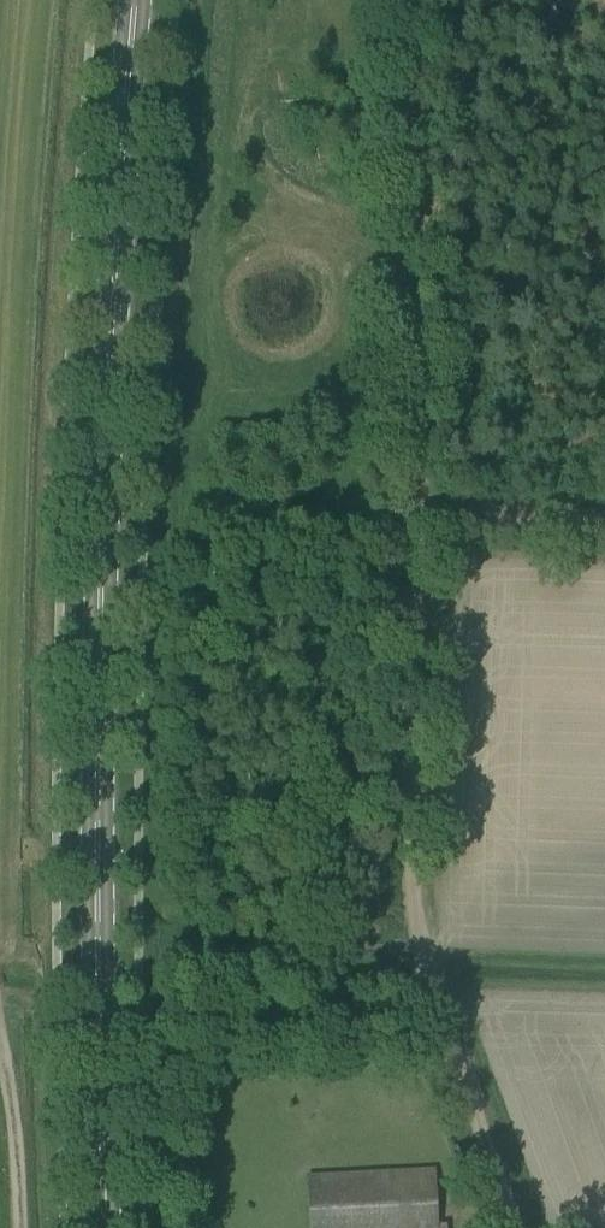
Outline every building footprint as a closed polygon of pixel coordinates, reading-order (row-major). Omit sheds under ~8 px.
[(434,1171),(410,1172),(308,1178),(306,1178),(309,1227),(437,1227),(437,1225),(434,1171)]
